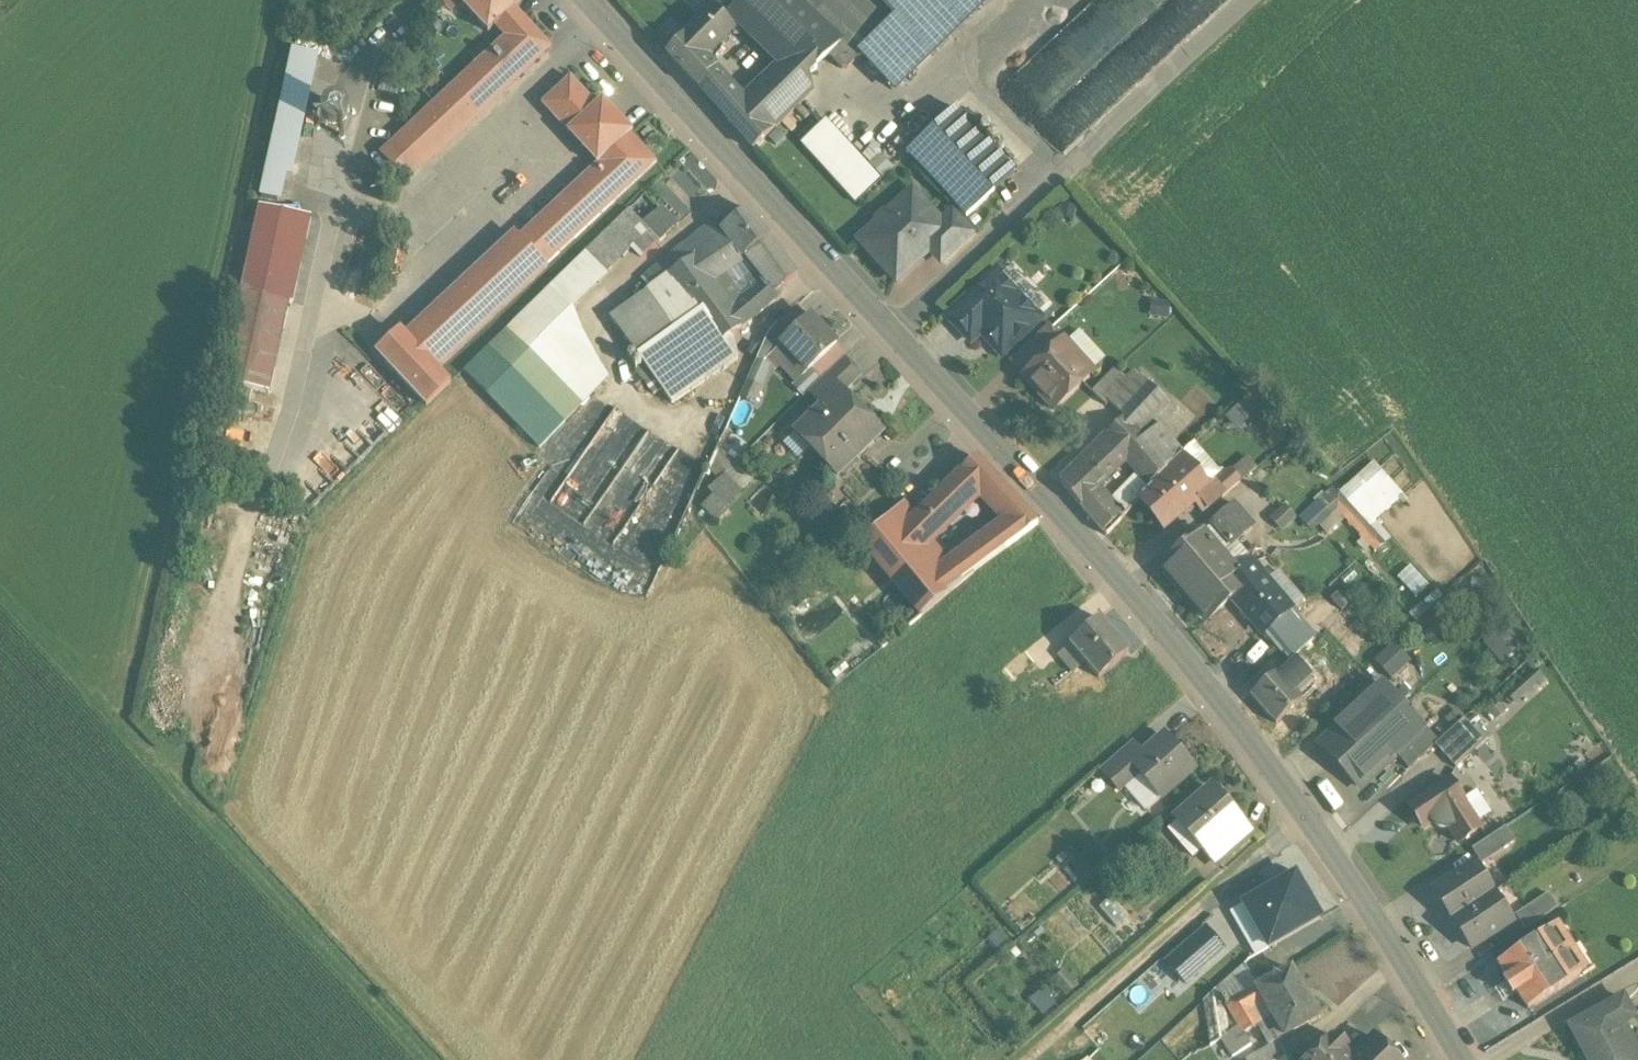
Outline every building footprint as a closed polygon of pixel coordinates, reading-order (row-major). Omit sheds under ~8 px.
[(458,2),(487,33),(493,26),(514,8),(518,4),(515,0),(460,0),(458,2)] [(712,7),(723,17),(739,1),(737,0),(719,0),(712,7)] [(723,17),(731,26),(738,19),(781,62),(810,75),(829,56),(841,69),(847,69),(880,37),(885,29),(887,21),(886,12),(883,4),(878,0),(740,0),(739,1),(723,17)] [(882,2),(883,4),(886,12),(887,21),(885,29),(880,37),(860,57),(895,94),(989,0),(884,0),(882,2)] [(712,7),(666,54),(698,88),(714,71),(703,59),(733,28),(731,26),(723,17),(712,7)] [(514,8),(493,26),(504,38),(519,25),(525,19),(514,8)] [(504,38),(451,88),(473,112),(541,49),(519,25),(504,38)] [(320,58),(295,52),(262,197),(287,202),(320,58)] [(742,100),(724,117),(753,149),(813,91),(810,75),(781,62),(742,100)] [(742,100),(714,71),(698,88),(724,117),(742,100)] [(595,105),(569,76),(545,98),(571,127),(595,105)] [(451,88),(395,140),(418,164),(473,112),(451,88)] [(571,127),(567,130),(597,162),(629,132),(631,131),(602,99),(595,105),(571,127)] [(328,103),(329,129),(354,129),(353,102),(328,103)] [(954,108),(906,153),(966,217),(1014,172),(970,125),(961,115),(954,108)] [(976,119),(967,109),(961,115),(970,125),(976,119)] [(803,145),(855,202),(879,180),(828,123),(803,145)] [(629,132),(600,159),(605,164),(522,240),(544,264),(656,162),(629,132)] [(418,164),(395,140),(379,155),(406,184),(408,182),(404,177),(418,164)] [(884,177),(894,168),(882,155),(872,165),(884,177)] [(911,193),(889,213),(883,213),(878,218),(878,224),(860,240),(896,279),(929,248),(951,229),(962,240),(969,233),(952,215),(941,225),(911,193)] [(308,216),(255,204),(236,290),(289,302),(308,216)] [(641,222),(629,209),(488,346),(564,424),(609,376),(575,334),(571,309),(632,248),(641,257),(658,241),(641,222)] [(652,215),(641,222),(658,241),(658,242),(676,226),(659,209),(652,215)] [(748,209),(721,230),(726,237),(742,258),(745,256),(770,239),(748,209)] [(689,240),(659,262),(668,275),(693,259),(694,259),(704,252),(721,240),(711,225),(689,240)] [(951,229),(929,248),(940,260),(962,240),(951,229)] [(518,236),(463,288),(491,318),(546,266),(522,240),(518,236)] [(721,240),(704,252),(719,275),(742,259),(742,258),(726,237),(721,240)] [(770,239),(745,256),(757,271),(744,282),(765,307),(779,296),(776,293),(796,274),(770,239)] [(694,259),(693,259),(709,281),(719,275),(704,252),(694,259)] [(709,281),(693,259),(668,275),(717,344),(728,336),(741,327),(709,281)] [(659,262),(642,276),(649,290),(610,319),(643,366),(660,390),(671,405),(737,360),(731,341),(728,336),(717,344),(668,275),(659,262)] [(1039,320),(996,273),(948,317),(970,342),(980,332),(1001,355),(1039,320)] [(744,282),(734,291),(727,282),(719,275),(709,281),(741,327),(765,307),(744,282)] [(463,288),(408,338),(436,369),(491,318),(463,288)] [(289,302),(236,290),(216,381),(269,393),(289,302)] [(836,346),(809,317),(790,335),(780,344),(782,346),(807,373),(836,346)] [(778,323),(769,332),(762,347),(771,356),(782,346),(780,344),(790,335),(778,323)] [(1048,329),(1013,362),(1026,376),(1062,344),(1048,329)] [(408,338),(404,334),(379,357),(426,407),(450,383),(436,369),(408,338)] [(1026,376),(1024,379),(1053,411),(1093,374),(1064,342),(1062,344),(1026,376)] [(488,346),(464,372),(539,449),(564,424),(488,346)] [(771,356),(762,347),(760,352),(766,360),(771,356)] [(760,352),(746,382),(755,385),(766,360),(760,352)] [(841,359),(808,391),(821,405),(837,390),(842,395),(859,377),(841,359)] [(660,390),(643,366),(635,371),(653,396),(660,390)] [(1116,370),(1091,395),(1105,408),(1108,404),(1127,382),(1116,370)] [(1127,382),(1108,404),(1120,414),(1145,385),(1133,375),(1127,382)] [(746,382),(739,397),(754,404),(761,387),(755,385),(746,382)] [(1145,385),(1120,414),(1124,418),(1145,442),(1160,426),(1165,402),(1145,385)] [(842,395),(837,390),(821,405),(794,432),(795,434),(802,427),(823,449),(819,452),(839,472),(836,475),(837,477),(880,435),(842,395)] [(1145,442),(1124,418),(1106,436),(1126,459),(1144,480),(1148,485),(1166,467),(1145,442)] [(1183,453),(1160,426),(1145,442),(1166,467),(1180,456),(1183,453)] [(1106,436),(1059,484),(1091,519),(1107,505),(1092,491),(1119,467),(1126,459),(1106,436)] [(1180,456),(1166,467),(1148,485),(1151,488),(1139,501),(1153,517),(1155,516),(1166,528),(1198,502),(1211,490),(1210,489),(1180,456)] [(1015,500),(976,458),(935,498),(952,519),(979,491),(1001,514),(1015,500)] [(1377,520),(1405,496),(1376,461),(1338,492),(1334,487),(1298,517),(1309,530),(1336,507),(1375,554),(1392,539),(1377,520)] [(742,490),(752,483),(738,465),(729,473),(742,490)] [(742,494),(724,474),(706,490),(711,495),(699,507),(712,521),(742,494)] [(1144,480),(1122,503),(1129,511),(1139,501),(1151,488),(1148,485),(1144,480)] [(1219,481),(1210,489),(1211,490),(1198,502),(1206,511),(1229,492),(1219,481)] [(915,518),(912,521),(930,542),(954,521),(952,519),(935,498),(915,518)] [(1107,505),(1091,519),(1103,533),(1113,523),(1115,525),(1129,511),(1122,503),(1117,498),(1107,505)] [(1007,521),(948,564),(963,583),(971,575),(970,575),(971,575),(972,573),(995,556),(1038,524),(1015,500),(1001,514),(1007,521)] [(900,501),(882,508),(879,504),(849,531),(862,546),(912,521),(915,518),(900,501)] [(1235,505),(1210,527),(1228,544),(1228,545),(1252,525),(1235,505)] [(1294,521),(1285,510),(1272,521),(1281,531),(1294,521)] [(912,521),(862,546),(921,617),(933,607),(946,597),(963,583),(948,564),(930,542),(912,521)] [(1228,544),(1210,527),(1203,533),(1219,552),(1228,544)] [(1203,533),(1162,568),(1206,621),(1233,598),(1247,587),(1237,575),(1219,552),(1203,533)] [(1267,581),(1252,562),(1237,575),(1247,587),(1233,598),(1263,635),(1290,612),(1264,583),(1267,581)] [(1290,612),(1263,635),(1274,649),(1289,631),(1298,621),(1290,612)] [(1128,654),(1100,620),(1069,646),(1098,680),(1128,654)] [(1274,649),(1273,650),(1287,665),(1292,661),(1306,651),(1289,631),(1274,649)] [(1505,663),(1520,646),(1503,631),(1488,648),(1505,663)] [(1410,662),(1395,645),(1375,662),(1391,679),(1410,662)] [(1305,677),(1292,661),(1287,665),(1283,669),(1290,678),(1285,682),(1291,689),(1305,677)] [(1290,678),(1283,669),(1278,673),(1285,682),(1290,678)] [(1278,673),(1277,673),(1251,696),(1275,724),(1302,701),(1291,689),(1285,682),(1278,673)] [(1384,686),(1358,710),(1373,727),(1366,733),(1366,734),(1372,728),(1377,734),(1404,709),(1384,686)] [(1404,709),(1377,734),(1372,728),(1366,734),(1391,761),(1396,756),(1395,756),(1423,729),(1404,709)] [(1358,710),(1335,731),(1349,746),(1365,732),(1366,733),(1373,727),(1358,710)] [(1437,744),(1434,747),(1455,770),(1483,744),(1463,721),(1437,744)] [(1423,729),(1395,756),(1396,756),(1409,770),(1434,747),(1437,744),(1423,729)] [(1335,731),(1319,746),(1333,761),(1349,746),(1335,731)] [(1349,746),(1333,761),(1359,790),(1391,761),(1366,734),(1366,733),(1365,732),(1349,746)] [(1193,771),(1164,738),(1141,758),(1132,766),(1140,775),(1161,799),(1193,771)] [(1129,744),(1100,770),(1120,793),(1140,775),(1132,766),(1141,758),(1129,744)] [(1480,829),(1448,781),(1408,807),(1422,828),(1430,823),(1435,828),(1439,830),(1444,831),(1449,831),(1457,844),(1480,829)] [(1237,820),(1211,791),(1178,820),(1205,851),(1241,819),(1240,818),(1237,820)] [(1241,819),(1205,851),(1219,866),(1255,835),(1241,819)] [(1505,829),(1472,851),(1481,865),(1515,843),(1505,829)] [(1474,865),(1434,892),(1453,921),(1493,894),(1474,865)] [(1268,949),(1321,921),(1295,873),(1242,901),(1268,949)] [(1493,894),(1453,921),(1472,950),(1512,923),(1493,894)] [(1548,895),(1516,916),(1525,931),(1558,909),(1548,895)] [(1526,946),(1497,964),(1508,981),(1503,984),(1511,997),(1516,993),(1527,1010),(1581,974),(1552,929),(1526,946)] [(1185,983),(1223,949),(1206,930),(1168,964),(1185,983)] [(1244,965),(1202,1002),(1210,1047),(1221,1040),(1221,1038),(1239,1027),(1226,1006),(1242,997),(1256,989),(1258,988),(1244,965)] [(1258,988),(1256,989),(1263,1002),(1284,1038),(1319,1019),(1291,970),(1258,988)] [(1256,989),(1242,997),(1249,1009),(1263,1002),(1256,989)] [(1242,997),(1226,1006),(1239,1027),(1243,1034),(1244,1034),(1258,1026),(1259,1025),(1249,1009),(1242,997)] [(1284,1038),(1263,1002),(1249,1009),(1259,1025),(1258,1026),(1269,1046),(1277,1042),(1284,1038)] [(1571,1031),(1581,1049),(1585,1046),(1593,1059),(1628,1059),(1618,1041),(1614,1043),(1609,1033),(1632,1020),(1622,1002),(1571,1031)] [(1239,1027),(1221,1038),(1221,1040),(1232,1057),(1251,1046),(1244,1034),(1243,1034),(1239,1027)] [(1338,1043),(1335,1046),(1328,1039),(1306,1059),(1349,1059),(1343,1054),(1347,1051),(1338,1043)] [(1389,1058),(1388,1059),(1371,1041),(1352,1059),(1392,1059),(1389,1058)] [(1277,1042),(1269,1046),(1244,1059),(1278,1059),(1286,1056),(1277,1042)]
